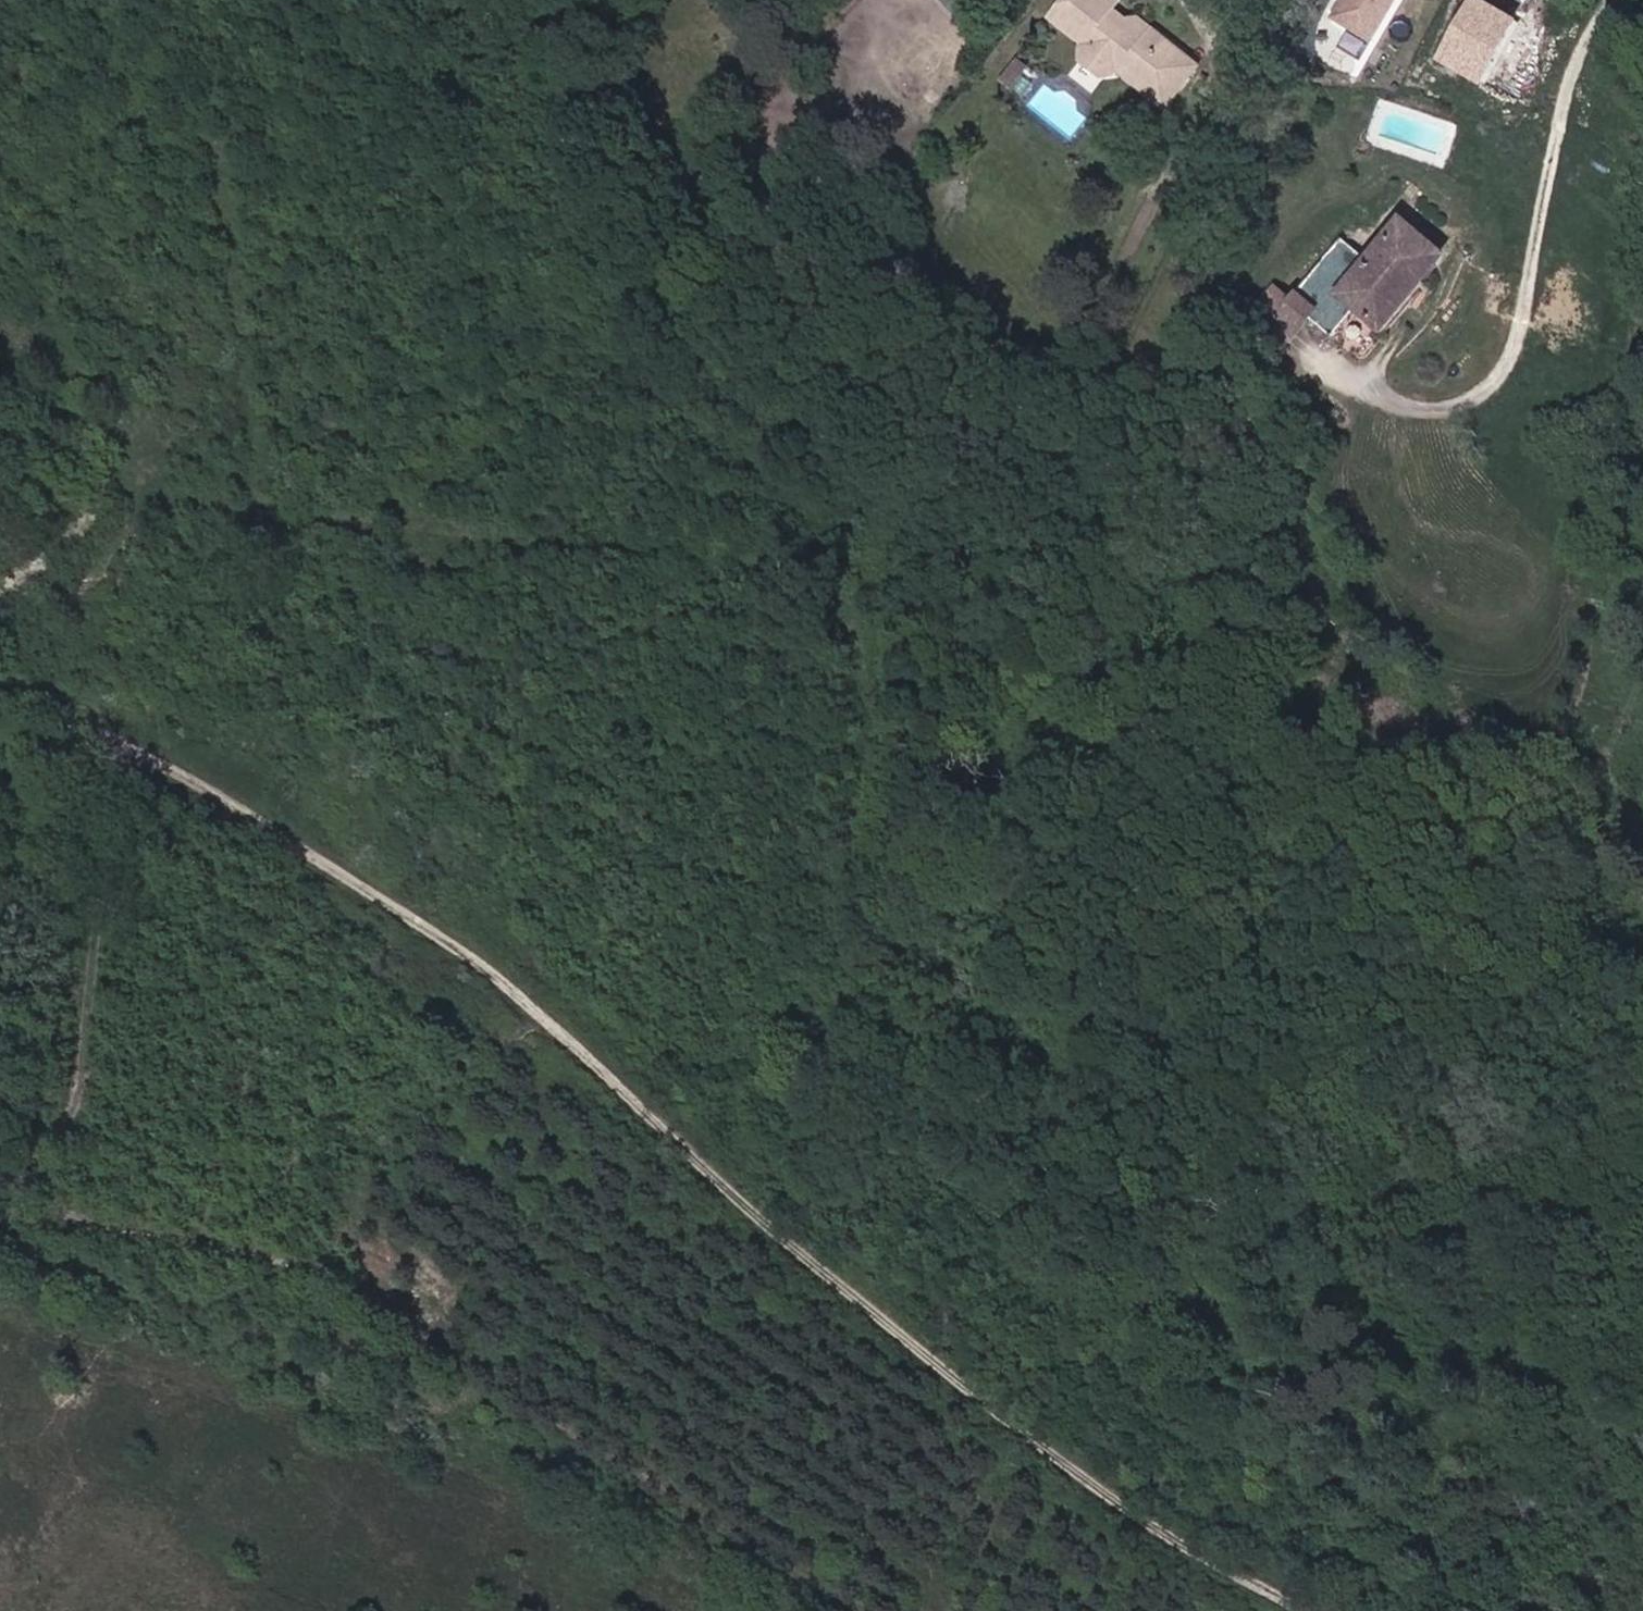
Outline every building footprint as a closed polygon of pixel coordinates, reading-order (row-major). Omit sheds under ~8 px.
[(1183,89),(1202,65),(1189,54),(1192,50),(1160,25),(1155,32),(1138,18),(1133,25),(1113,10),(1118,3),(1121,0),(1067,0),(1056,13),(1091,39),(1089,56),(1108,70),(1123,65),(1141,78),(1151,64),(1183,89)] [(1328,17),(1370,41),(1393,0),(1338,0),(1328,17)] [(1483,0),(1469,0),(1435,60),(1477,84),(1515,18),(1483,0)] [(1133,25),(1138,18),(1118,3),(1113,10),(1133,25)] [(1160,25),(1143,12),(1138,18),(1155,32),(1160,25)] [(1192,50),(1189,54),(1202,65),(1205,60),(1192,50)] [(1151,64),(1141,78),(1172,103),(1183,89),(1151,64)] [(1411,213),(1342,295),(1392,336),(1461,254),(1411,213)]
